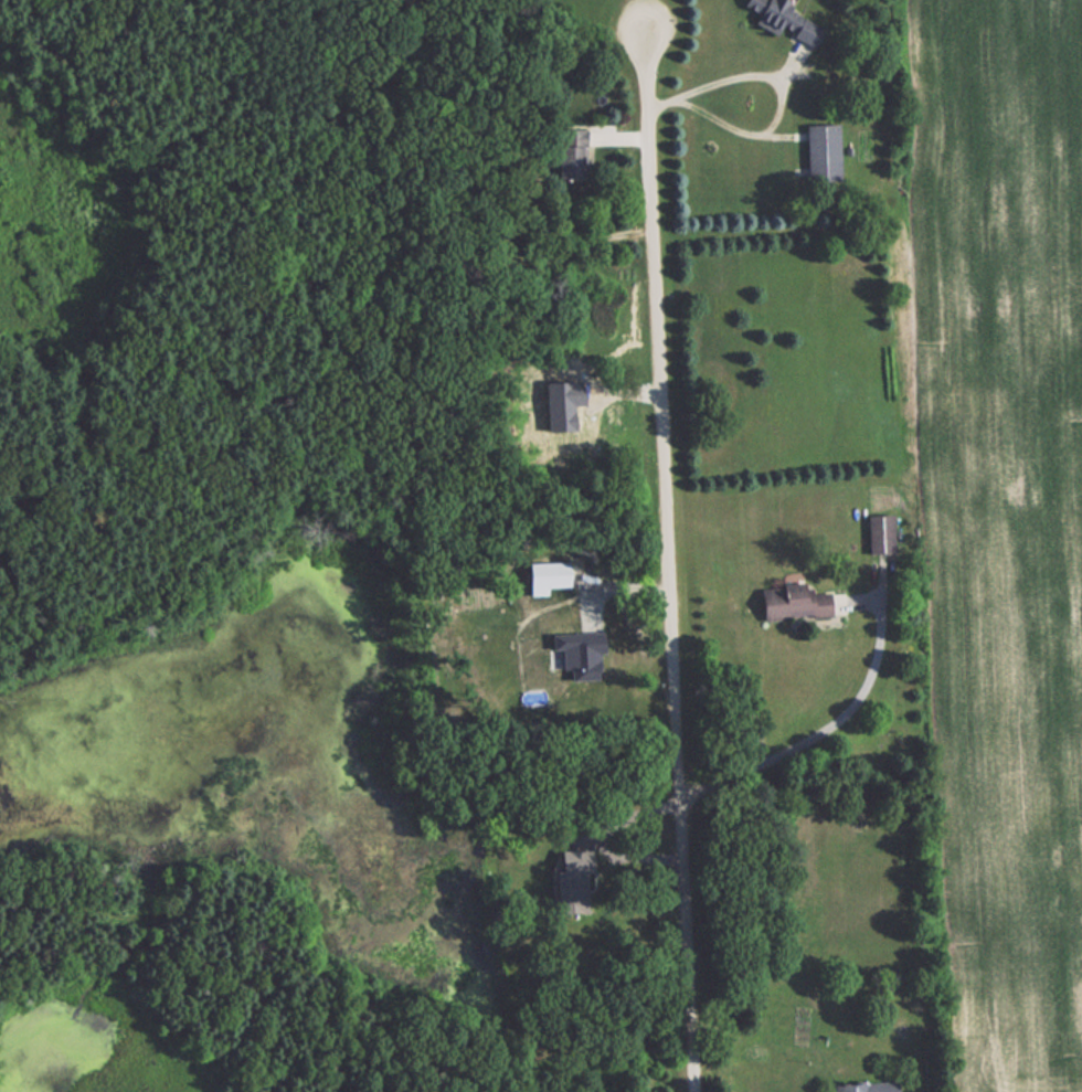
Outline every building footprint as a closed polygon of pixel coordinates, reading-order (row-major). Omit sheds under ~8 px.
[(811,46),(822,21),(775,0),(760,0),(751,23),(778,34),(779,31),(811,46)] [(839,124),(805,124),(806,183),(840,182),(839,124)] [(583,179),(581,144),(558,145),(560,180),(583,179)] [(895,554),(895,514),(865,514),(865,554),(895,554)] [(830,613),(827,591),(808,594),(805,572),(785,575),(786,585),(757,589),(761,622),(830,613)] [(832,1091),(896,1091),(896,1082),(832,1083),(832,1091)]
